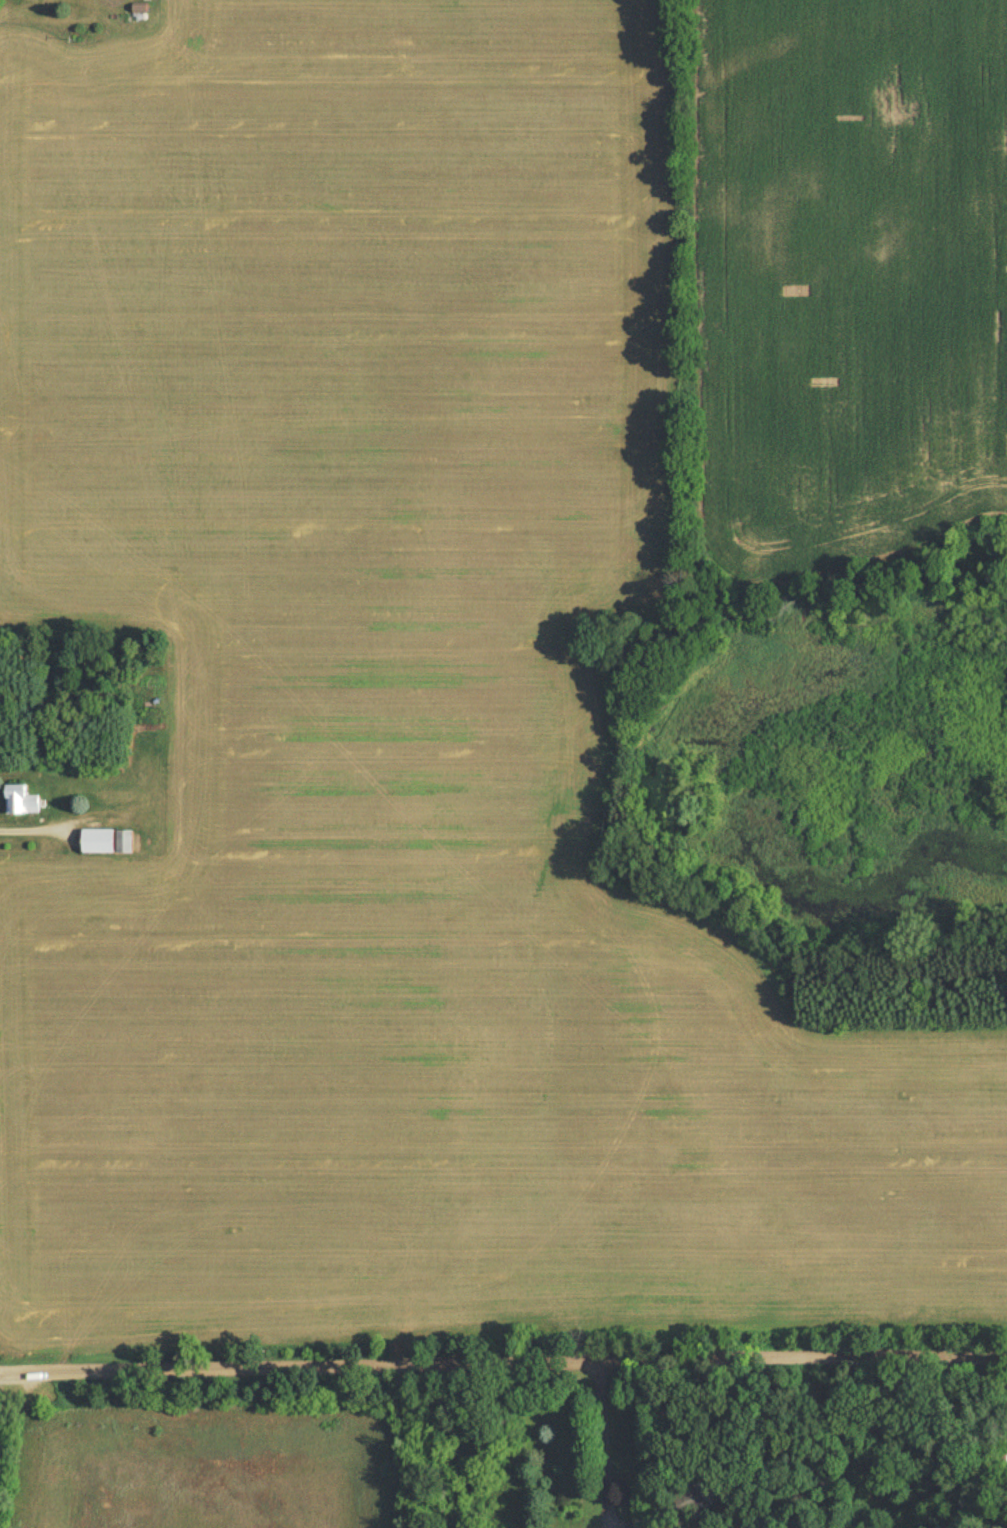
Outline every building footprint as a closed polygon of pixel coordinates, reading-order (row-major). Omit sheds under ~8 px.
[(28,788),(7,788),(7,818),(40,818),(40,798),(28,798),(28,788)] [(83,856),(129,856),(129,835),(117,835),(117,833),(83,833),(83,856)]
